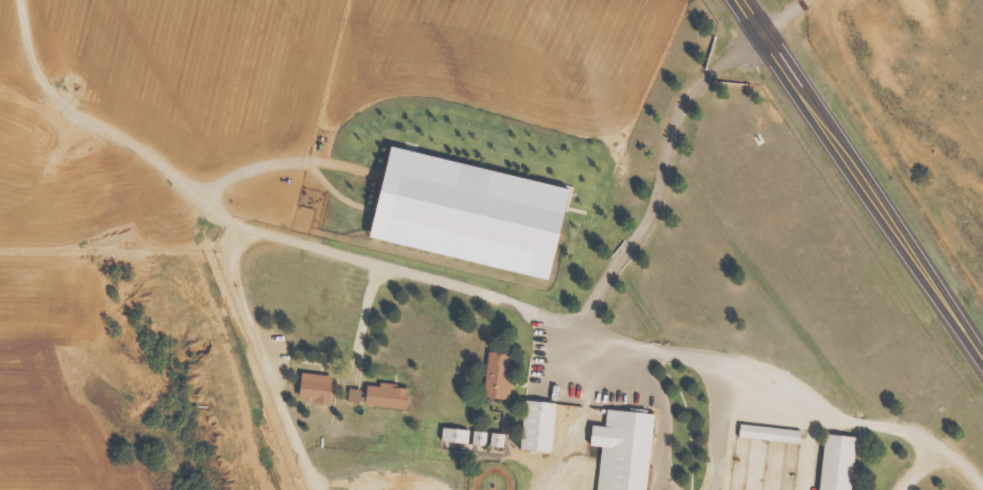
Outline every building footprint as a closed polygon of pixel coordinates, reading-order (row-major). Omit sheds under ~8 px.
[(392,147),(571,189),(550,280),(371,237),(392,147)] [(489,350),(517,353),(511,400),(483,396),(489,350)] [(302,371),(299,397),(316,399),(316,401),(330,403),(334,375),(302,371)] [(350,388),(362,389),(362,396),(368,397),(369,384),(381,385),(381,382),(398,383),(398,386),(410,388),(408,410),(366,406),(367,401),(361,401),(361,403),(349,401),(350,388)] [(526,399),(558,403),(553,452),(521,449),(526,399)] [(592,444),(603,445),(598,489),(647,489),(655,414),(607,409),(605,425),(594,424),(592,444)] [(741,423),(740,436),(800,442),(802,430),(741,423)] [(444,426),(470,430),(469,443),(442,440),(444,426)] [(475,430),(488,431),(487,445),(474,443),(475,430)] [(492,432),(491,445),(504,446),(506,433),(492,432)] [(858,437),(852,489),(819,489),(826,433),(858,437)]
